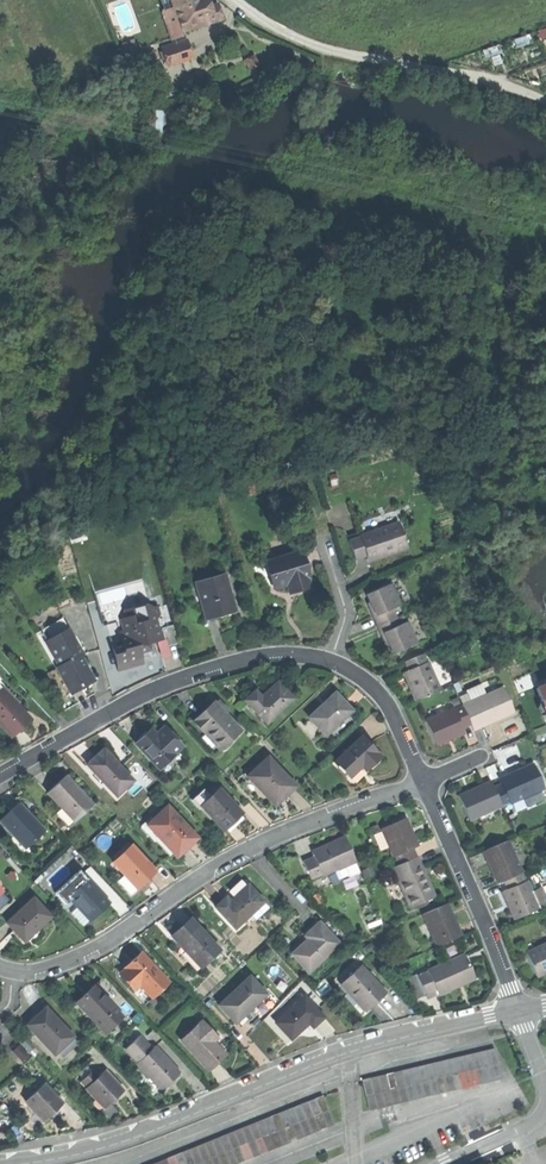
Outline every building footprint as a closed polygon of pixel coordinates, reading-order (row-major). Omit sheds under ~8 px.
[(187,41),(222,29),(215,5),(210,6),(208,0),(174,0),(176,6),(185,35),(187,41)] [(173,39),(185,35),(176,6),(163,10),(173,39)] [(140,52),(135,40),(122,45),(126,57),(140,52)] [(192,58),(187,41),(163,48),(164,52),(160,53),(163,63),(168,62),(169,66),(192,58)] [(251,71),(260,66),(255,55),(246,60),(251,71)] [(146,132),(156,132),(157,114),(148,113),(146,132)] [(400,523),(349,540),(352,550),(356,561),(368,556),(370,561),(408,548),(400,523)] [(68,533),(70,543),(84,539),(81,529),(68,533)] [(267,563),(275,588),(285,585),(294,582),(297,591),(310,587),(307,578),(310,577),(302,552),(267,563)] [(108,555),(107,561),(112,565),(116,563),(118,557),(113,553),(108,555)] [(227,615),(237,613),(229,572),(201,578),(205,598),(201,599),(205,617),(219,614),(220,617),(227,615)] [(373,616),(377,627),(378,626),(397,618),(394,609),(401,606),(391,584),(367,594),(372,605),(368,606),(373,616)] [(119,611),(121,611),(120,603),(102,605),(104,623),(120,621),(119,611)] [(142,657),(154,653),(150,642),(159,639),(157,630),(160,618),(158,612),(147,615),(144,604),(131,608),(134,616),(123,620),(126,632),(120,634),(122,642),(112,645),(119,669),(131,665),(143,662),(142,657)] [(39,631),(45,642),(68,629),(62,618),(39,631)] [(400,625),(397,618),(378,626),(382,637),(386,645),(389,644),(394,655),(417,644),(408,622),(400,625)] [(162,628),(167,646),(178,643),(173,625),(162,628)] [(54,656),(60,667),(79,656),(83,654),(68,629),(45,642),(54,656)] [(410,687),(416,701),(439,690),(423,654),(404,663),(407,670),(403,672),(410,687)] [(57,669),(71,693),(84,685),(93,680),(79,656),(60,667),(57,669)] [(536,682),(545,718),(545,679),(536,682)] [(244,700),(265,724),(292,699),(277,683),(267,692),(260,698),(254,691),(244,700)] [(13,736),(23,727),(32,718),(3,687),(0,690),(0,722),(13,736)] [(502,689),(462,706),(471,725),(474,731),(481,728),(480,726),(488,723),(495,720),(496,722),(513,714),(502,689)] [(308,717),(324,735),(350,711),(342,702),(334,693),(308,717)] [(192,722),(219,750),(240,730),(213,701),(203,711),(192,722)] [(425,722),(435,746),(447,741),(463,733),(461,729),(471,725),(462,706),(425,722)] [(135,743),(159,768),(182,746),(163,727),(156,733),(152,728),(144,735),(135,743)] [(334,762),(349,778),(355,772),(360,767),(365,771),(381,757),(362,736),(334,762)] [(86,764),(116,796),(133,780),(103,748),(94,756),(86,764)] [(246,777),(270,802),(280,792),(284,796),(294,787),(266,757),(246,777)] [(501,785),(493,788),(502,807),(543,789),(532,766),(514,774),(499,781),(501,785)] [(46,792),(74,822),(93,804),(66,775),(56,783),(46,792)] [(457,797),(469,822),(502,807),(493,788),(491,782),(481,786),(482,788),(474,791),(467,795),(466,792),(457,797)] [(200,806),(223,829),(232,820),(241,811),(219,788),(200,806)] [(280,800),(284,796),(280,792),(270,802),(274,806),(280,800)] [(25,848),(44,831),(19,803),(9,812),(0,820),(0,821),(25,848)] [(147,824),(177,857),(184,851),(189,845),(186,842),(195,833),(168,805),(147,824)] [(380,829),(397,866),(416,857),(412,849),(417,847),(411,834),(404,819),(380,829)] [(302,862),(311,880),(335,870),(355,861),(344,838),(329,845),(311,853),(313,857),(302,862)] [(118,849),(121,853),(132,843),(129,840),(118,849)] [(507,841),(482,852),(485,860),(487,859),(490,866),(494,875),(492,875),(495,883),(501,881),(521,872),(507,841)] [(123,872),(138,889),(146,881),(157,871),(132,843),(121,853),(112,861),(123,872)] [(520,844),(514,846),(519,862),(525,860),(520,844)] [(391,868),(409,909),(434,898),(427,881),(424,882),(421,875),(418,868),(420,867),(416,857),(397,866),(391,868)] [(359,873),(355,861),(335,870),(340,880),(347,877),(348,879),(359,873)] [(131,894),(138,889),(123,872),(116,878),(131,894)] [(537,909),(521,872),(501,881),(505,890),(501,892),(508,908),(513,919),(537,909)] [(78,907),(91,920),(99,912),(108,903),(86,879),(82,883),(75,876),(57,894),(64,901),(69,897),(78,907)] [(216,908),(235,929),(251,914),(264,902),(249,886),(239,895),(231,902),(227,898),(216,908)] [(7,922),(24,941),(36,929),(50,916),(33,898),(7,922)] [(269,908),(264,902),(251,914),(256,920),(269,908)] [(421,915),(436,948),(461,937),(457,928),(455,929),(451,921),(448,914),(451,913),(446,903),(421,915)] [(84,926),(91,920),(78,907),(72,913),(84,926)] [(182,945),(202,967),(221,950),(191,918),(181,928),(171,936),(181,946),(182,945)] [(292,955),(309,973),(339,945),(319,923),(308,933),(312,936),(302,946),(292,955)] [(535,976),(545,972),(545,945),(525,954),(535,976)] [(140,984),(152,997),(168,982),(142,953),(132,961),(125,968),(125,969),(123,970),(138,986),(140,984)] [(416,977),(424,996),(435,991),(437,995),(455,987),(474,979),(464,955),(416,977)] [(351,991),(368,1010),(376,1002),(385,994),(360,967),(341,985),(348,993),(351,991)] [(134,990),(138,986),(123,970),(120,973),(134,990)] [(219,1005),(236,1023),(252,1009),(267,994),(250,976),(219,1005)] [(85,1010),(105,1033),(119,1020),(112,1012),(116,1008),(94,984),(85,993),(75,1002),(84,1012),(85,1010)] [(275,1024),(291,1041),(301,1032),(309,1025),(313,1029),(324,1019),(303,997),(275,1024)] [(27,1023),(54,1054),(56,1051),(72,1037),(46,1007),(35,1016),(27,1023)] [(124,1016),(116,1008),(112,1012),(119,1020),(124,1016)] [(180,1041),(209,1071),(217,1063),(226,1055),(213,1042),(217,1038),(201,1022),(180,1041)] [(121,1046),(124,1049),(137,1037),(135,1034),(121,1046)] [(78,1043),(72,1037),(56,1051),(62,1057),(78,1043)] [(124,1049),(136,1063),(150,1050),(137,1037),(124,1049)] [(12,1050),(22,1061),(29,1055),(18,1044),(12,1050)] [(136,1063),(135,1063),(160,1091),(170,1081),(180,1073),(155,1046),(150,1050),(136,1063)] [(362,1079),(365,1094),(498,1063),(494,1048),(362,1079)] [(365,1094),(369,1108),(501,1077),(498,1063),(365,1094)] [(79,1081),(104,1108),(109,1103),(115,1097),(122,1090),(103,1070),(97,1076),(91,1070),(79,1081)] [(24,1100),(44,1121),(52,1112),(62,1103),(42,1083),(24,1100)] [(328,1106),(322,1091),(145,1163),(188,1163),(328,1106)] [(116,1110),(109,1103),(104,1108),(100,1110),(107,1118),(116,1110)] [(334,1121),(328,1106),(188,1163),(230,1163),(334,1121)]
